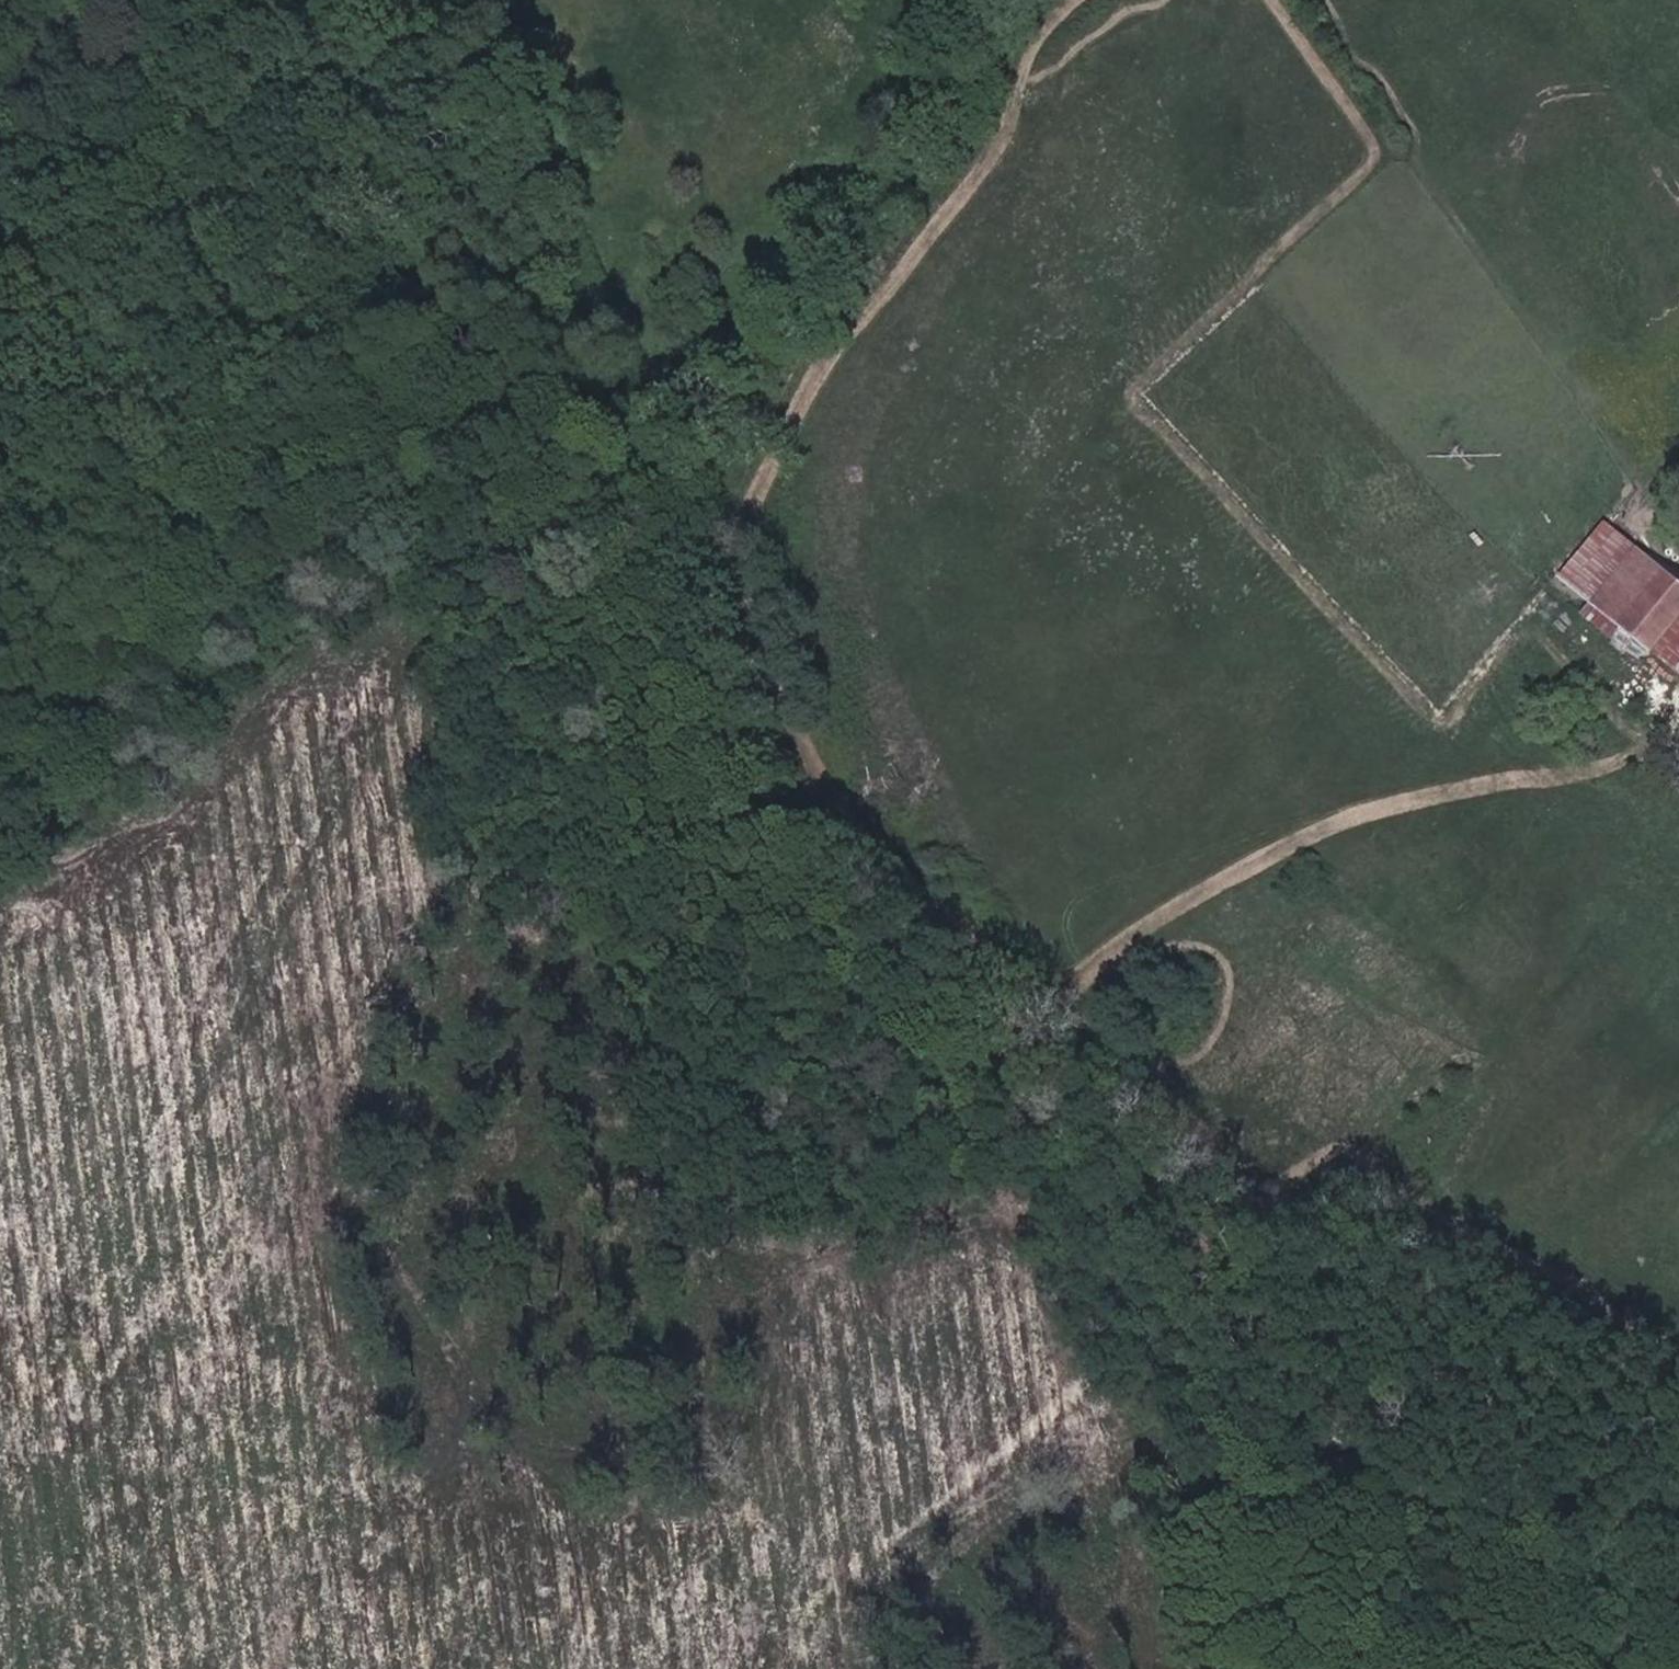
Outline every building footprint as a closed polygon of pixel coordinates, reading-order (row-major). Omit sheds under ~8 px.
[(1643,549),(1602,602),(1678,669),(1678,579),(1643,549)]
